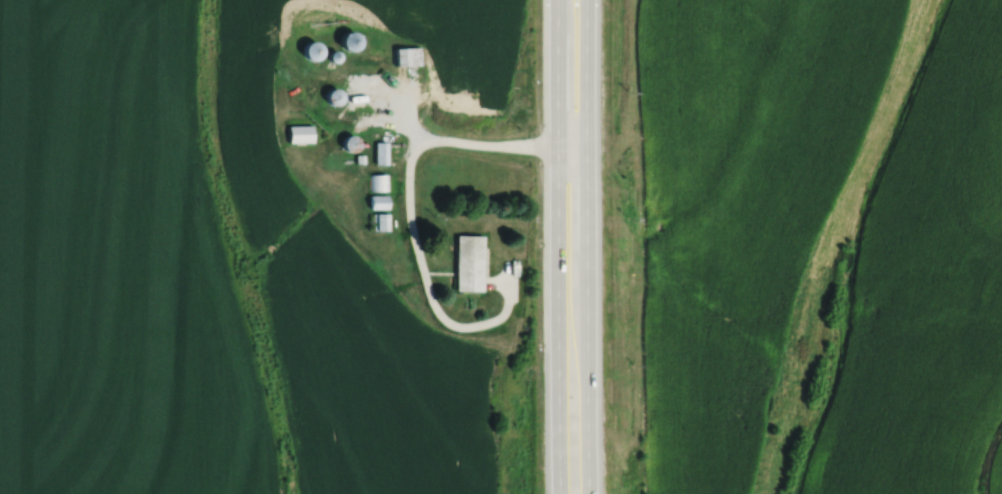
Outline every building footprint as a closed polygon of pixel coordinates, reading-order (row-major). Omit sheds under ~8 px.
[(351,31),(334,33),(337,50),(353,48),(351,31)] [(417,65),(417,47),(390,47),(390,65),(417,65)] [(349,66),(385,66),(385,53),(349,53),(349,66)] [(337,89),(321,89),(321,104),(337,104),(337,89)] [(310,125),(284,125),(284,142),(310,142),(310,125)] [(351,134),(336,137),(339,152),(355,149),(351,134)] [(371,141),(371,164),(384,164),(384,141),(371,141)] [(384,174),(368,174),(368,191),(384,191),(384,174)] [(365,210),(385,210),(385,196),(365,196),(365,210)] [(371,231),(385,231),(385,214),(371,214),(371,231)] [(479,235),(453,235),(452,291),(479,292),(479,235)]
